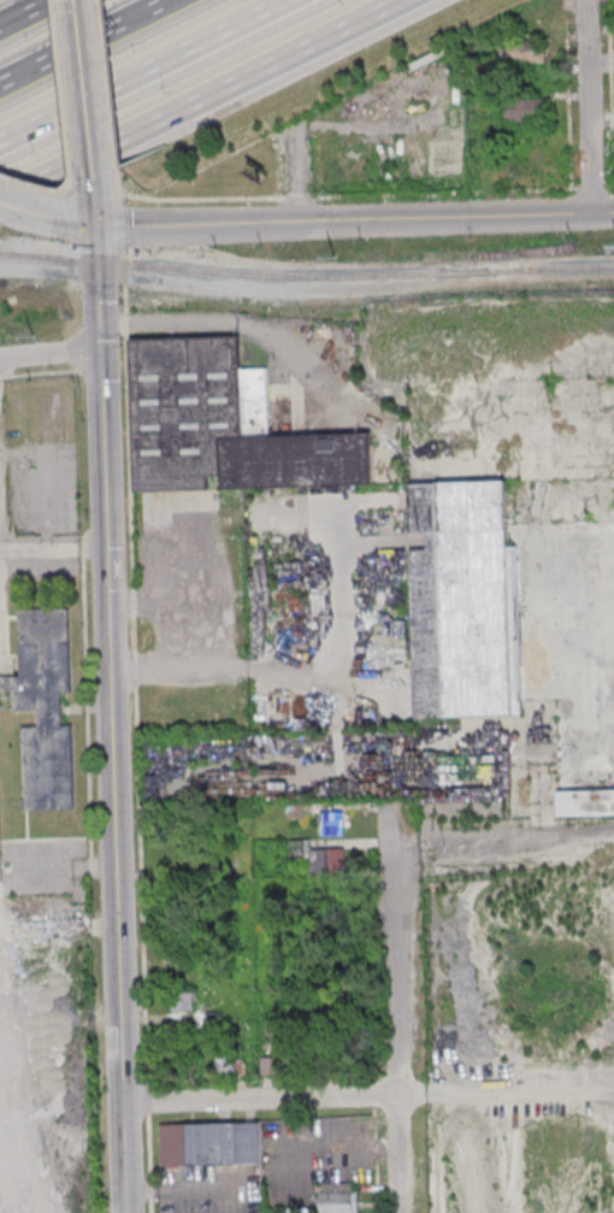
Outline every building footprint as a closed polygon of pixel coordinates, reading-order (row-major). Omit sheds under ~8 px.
[(544,63),(544,40),(502,40),(502,63),(544,63)] [(542,99),(506,99),(506,121),(542,121),(542,99)] [(371,485),(370,433),(268,435),(267,368),(240,369),(240,336),(131,338),(133,489),(371,485)] [(520,714),(515,546),(506,547),(505,481),(408,483),(409,534),(425,534),(426,549),(411,549),(414,716),(520,714)] [(11,691),(0,691),(0,676),(19,676),(17,610),(69,607),(73,809),(24,809),(20,726),(37,725),(37,709),(11,709),(11,691)] [(556,790),(556,815),(613,815),(613,790),(556,790)] [(319,812),(319,835),(342,835),(342,812),(319,812)] [(289,840),(289,863),(303,863),(303,870),(342,870),(342,848),(311,848),(311,840),(289,840)] [(195,1011),(195,992),(172,992),(172,1011),(195,1011)] [(208,1026),(221,1026),(221,1013),(207,1014),(208,1026)] [(215,1075),(235,1075),(235,1049),(215,1049),(215,1075)] [(160,1165),(261,1165),(261,1122),(160,1122),(160,1165)] [(321,1183),(321,1212),(358,1212),(358,1183),(321,1183)]
